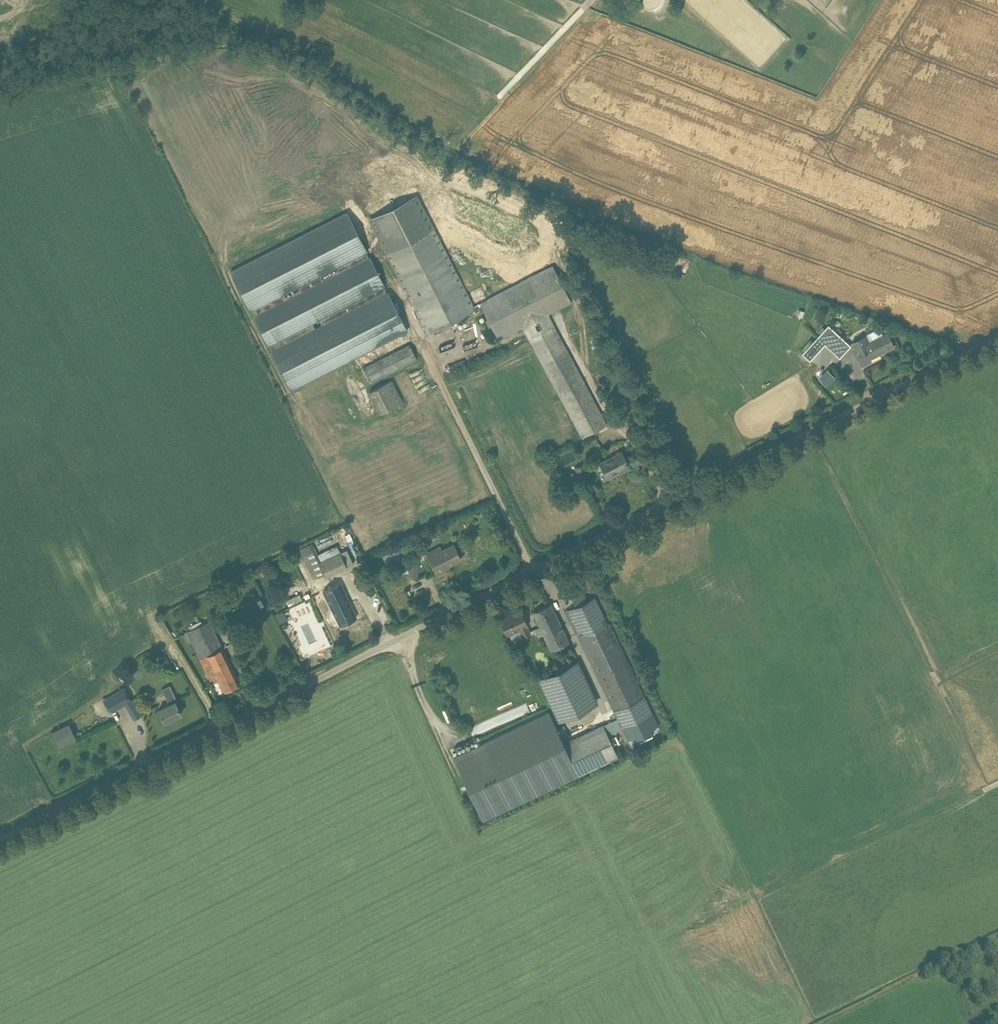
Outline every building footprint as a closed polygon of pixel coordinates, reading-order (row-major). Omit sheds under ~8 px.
[(421,193),(371,215),(424,334),(475,311),(473,306),(481,303),(497,339),(527,325),(578,438),(604,426),(553,310),(572,302),(556,264),(488,294),(484,284),(465,292),(421,193)] [(352,211),(232,265),(283,376),(290,373),(288,369),(318,355),(322,364),(323,364),(325,368),(407,332),(352,211)] [(840,357),(851,345),(829,325),(818,337),(826,343),(840,357)] [(895,346),(888,332),(870,341),(867,335),(853,342),(856,348),(855,349),(863,365),(872,361),(870,358),(895,346)] [(818,347),(813,343),(804,353),(809,357),(818,347)] [(411,344),(363,364),(370,379),(418,360),(411,344)] [(828,384),(837,375),(828,367),(820,376),(828,384)] [(393,379),(370,389),(380,412),(404,402),(393,379)] [(621,416),(630,411),(627,405),(625,401),(616,406),(621,416)] [(621,451),(596,464),(604,479),(629,466),(621,451)] [(576,467),(578,471),(581,476),(583,482),(591,479),(586,469),(583,463),(576,467)] [(441,546),(427,553),(436,571),(461,559),(453,544),(442,549),(441,546)] [(337,545),(331,548),(317,554),(315,549),(303,555),(314,579),(324,574),(325,577),(347,567),(347,566),(354,563),(347,549),(340,552),(337,545)] [(382,553),(388,565),(402,558),(396,546),(382,553)] [(418,564),(416,558),(415,559),(415,558),(411,560),(410,560),(410,566),(409,576),(417,577),(418,564)] [(264,576),(267,570),(261,567),(258,573),(264,576)] [(340,583),(325,590),(340,624),(356,617),(340,583)] [(603,723),(604,726),(618,719),(628,739),(658,725),(610,622),(607,623),(595,596),(587,600),(584,593),(572,599),(576,605),(568,609),(581,635),(579,636),(617,717),(603,723)] [(538,642),(545,639),(550,650),(569,641),(551,603),(533,611),(538,623),(540,626),(532,630),(538,642)] [(500,618),(502,623),(508,635),(519,630),(523,638),(532,634),(520,608),(500,618)] [(240,683),(209,620),(187,631),(212,684),(219,681),(224,691),(240,683)] [(598,704),(580,661),(539,676),(557,720),(598,704)] [(97,691),(111,712),(125,704),(134,719),(144,713),(134,697),(131,699),(119,678),(97,691)] [(169,704),(159,709),(165,721),(181,713),(176,701),(177,701),(170,685),(162,689),(169,704)] [(483,820),(618,757),(604,726),(603,723),(584,732),(581,726),(579,726),(582,733),(579,734),(576,728),(570,731),(570,730),(566,732),(567,733),(560,736),(549,711),(453,757),(483,820)] [(51,731),(59,746),(77,737),(69,722),(51,731)]
